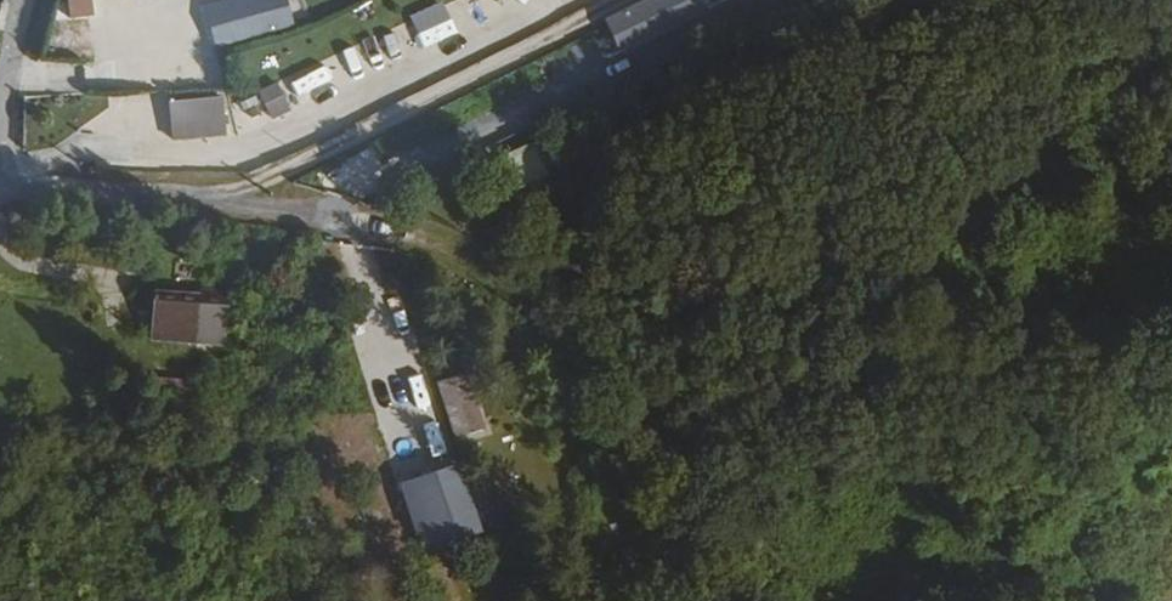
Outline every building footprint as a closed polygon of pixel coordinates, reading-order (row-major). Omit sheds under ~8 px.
[(91,20),(90,0),(66,0),(66,21),(91,20)] [(216,47),(295,23),(288,0),(202,0),(216,47)] [(621,51),(709,10),(705,0),(635,0),(604,15),(621,51)] [(172,67),(173,95),(218,93),(216,65),(172,67)] [(295,79),(301,95),(338,81),(332,66),(295,79)] [(276,79),(256,91),(272,118),(292,107),(276,79)] [(167,100),(172,140),(228,133),(222,93),(167,100)] [(222,310),(148,309),(148,350),(221,351),(222,310)] [(447,417),(474,411),(465,373),(438,379),(447,417)] [(461,460),(400,480),(421,548),(483,529),(461,460)]
